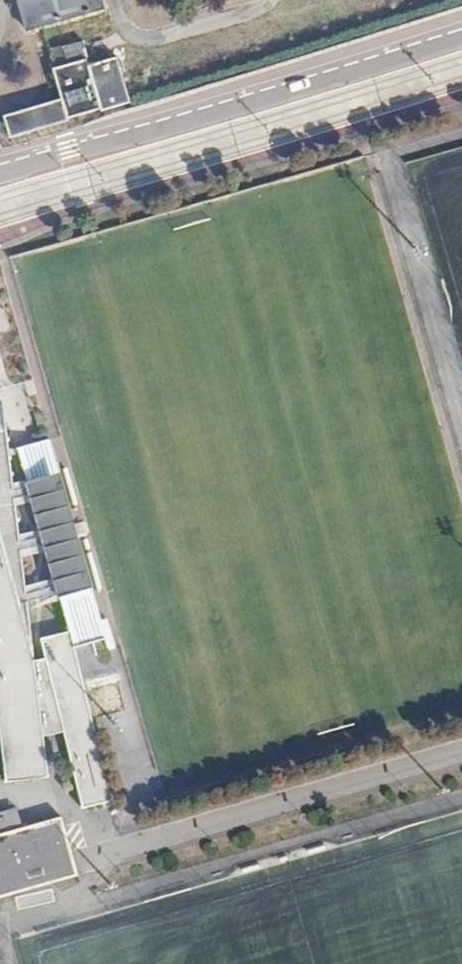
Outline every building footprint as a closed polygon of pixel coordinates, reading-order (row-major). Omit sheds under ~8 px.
[(26,40),(110,12),(106,0),(14,0),(26,40)] [(87,46),(55,51),(58,68),(90,63),(87,46)] [(16,138),(134,107),(121,57),(59,73),(67,106),(11,120),(16,138)] [(0,378),(0,717),(9,777),(52,768),(45,732),(64,729),(78,797),(109,791),(76,648),(71,632),(33,641),(4,377),(0,378)] [(50,439),(17,449),(71,632),(76,648),(117,637),(50,439)] [(0,840),(0,906),(70,889),(53,825),(0,840)]
